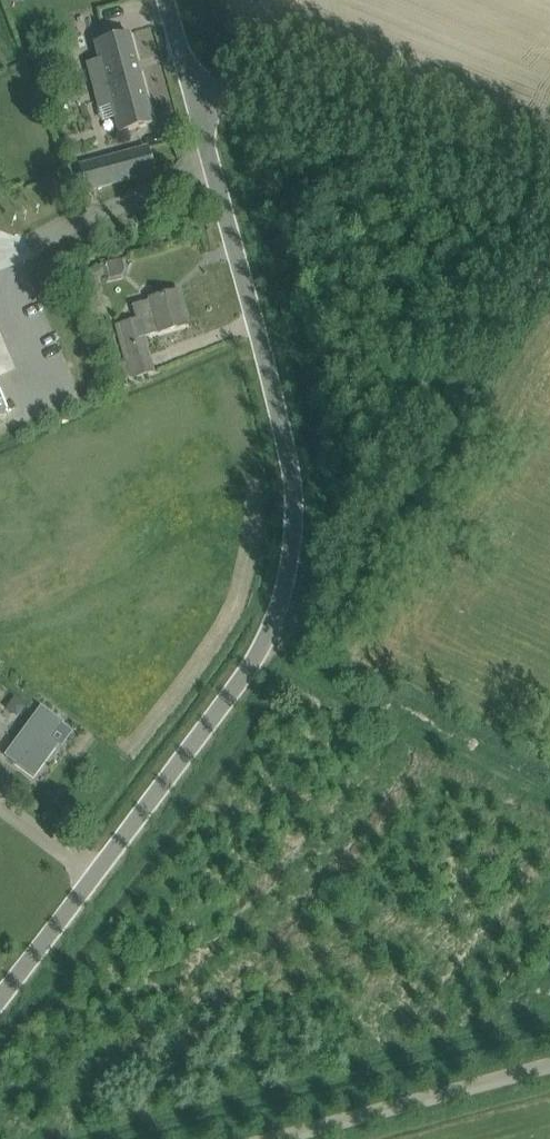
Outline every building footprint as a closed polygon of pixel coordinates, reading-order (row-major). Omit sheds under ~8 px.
[(99,59),(86,63),(98,110),(111,106),(116,123),(119,133),(132,130),(153,124),(129,33),(107,39),(94,43),(99,59)] [(87,190),(132,178),(153,173),(147,147),(80,165),(87,190)] [(122,277),(126,271),(123,259),(105,263),(110,279),(122,277)] [(178,291),(157,297),(150,299),(150,300),(132,305),(136,318),(116,324),(131,377),(153,371),(143,337),(188,325),(178,291)] [(118,352),(112,330),(103,333),(109,355),(118,352)] [(41,707),(5,756),(34,777),(58,744),(50,739),(62,723),(41,707)]
